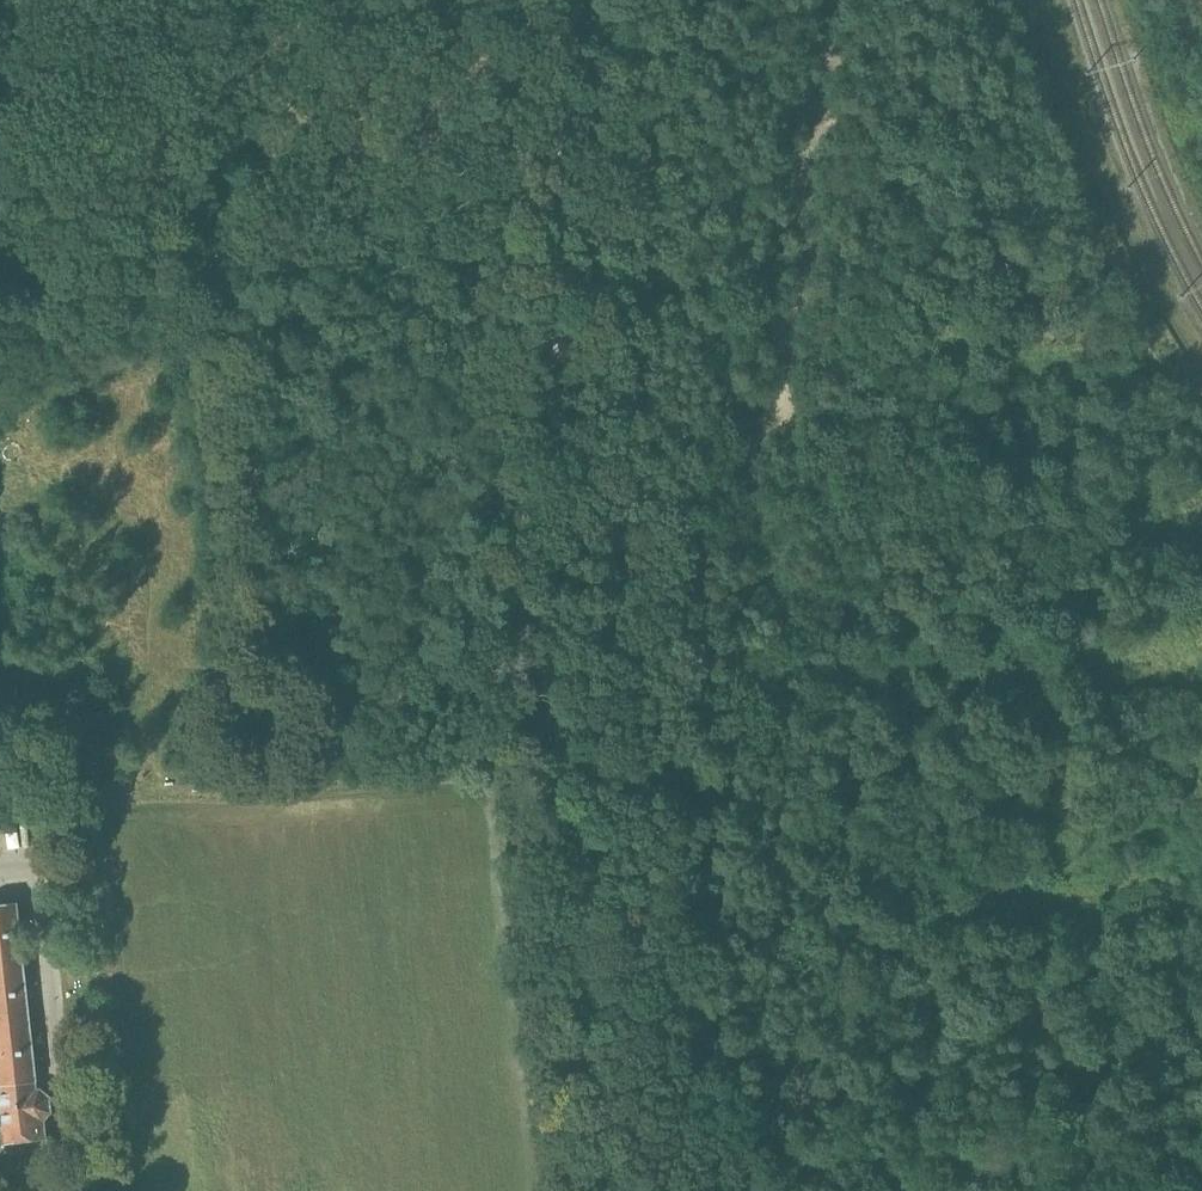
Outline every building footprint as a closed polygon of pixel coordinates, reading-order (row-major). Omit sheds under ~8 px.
[(33,1058),(45,1056),(43,1045),(32,1046),(16,903),(0,905),(0,1099),(5,1144),(45,1140),(43,1122),(49,1113),(48,1098),(39,1090),(35,1091),(34,1082),(36,1082),(33,1058)]
